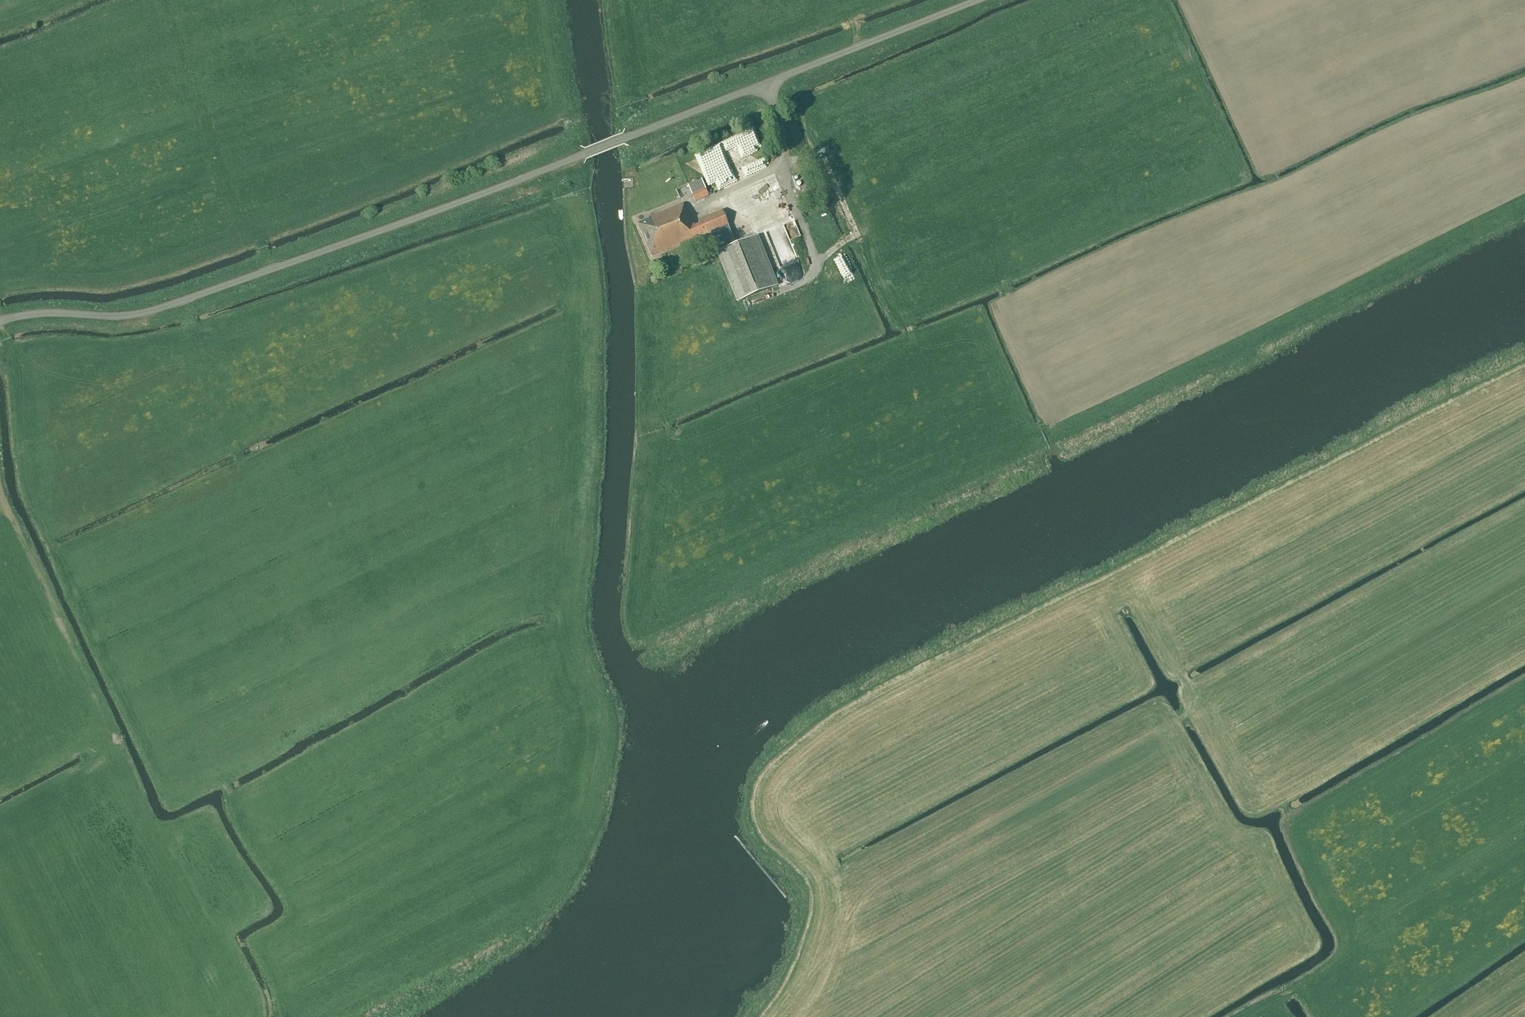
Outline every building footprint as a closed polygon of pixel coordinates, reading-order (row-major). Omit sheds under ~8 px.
[(688,185),(695,202),(709,196),(702,180),(688,185)] [(776,195),(782,207),(789,203),(783,191),(776,195)] [(757,236),(736,245),(729,227),(722,211),(698,220),(700,224),(695,226),(688,211),(686,212),(682,204),(648,218),(649,219),(638,224),(652,257),(663,253),(711,234),(738,302),(777,286),(757,236)]
